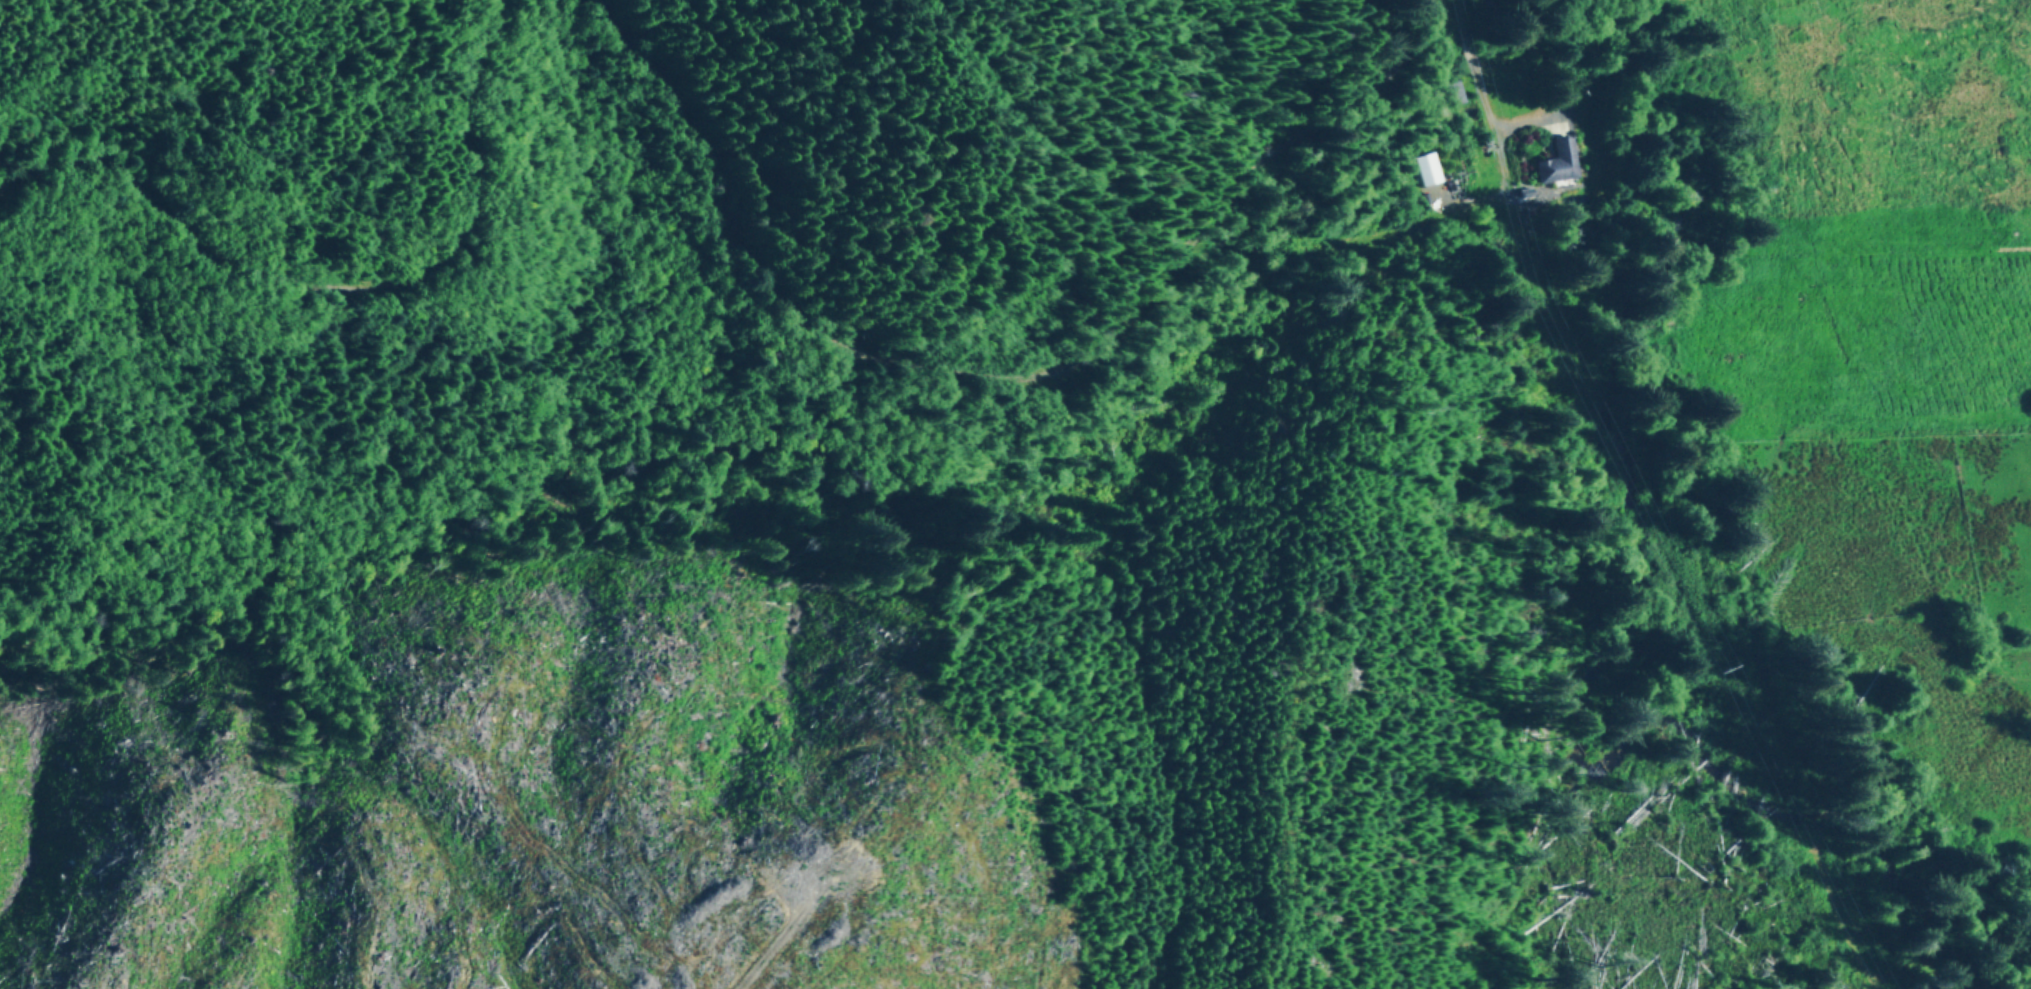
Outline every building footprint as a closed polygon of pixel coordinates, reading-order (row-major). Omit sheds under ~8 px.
[(1553,157),(1535,158),(1536,176),(1572,174),(1571,155),(1568,156),(1568,147),(1563,147),(1563,136),(1552,136),(1553,157)] [(1413,153),(1419,182),(1438,179),(1432,150),(1413,153)]
